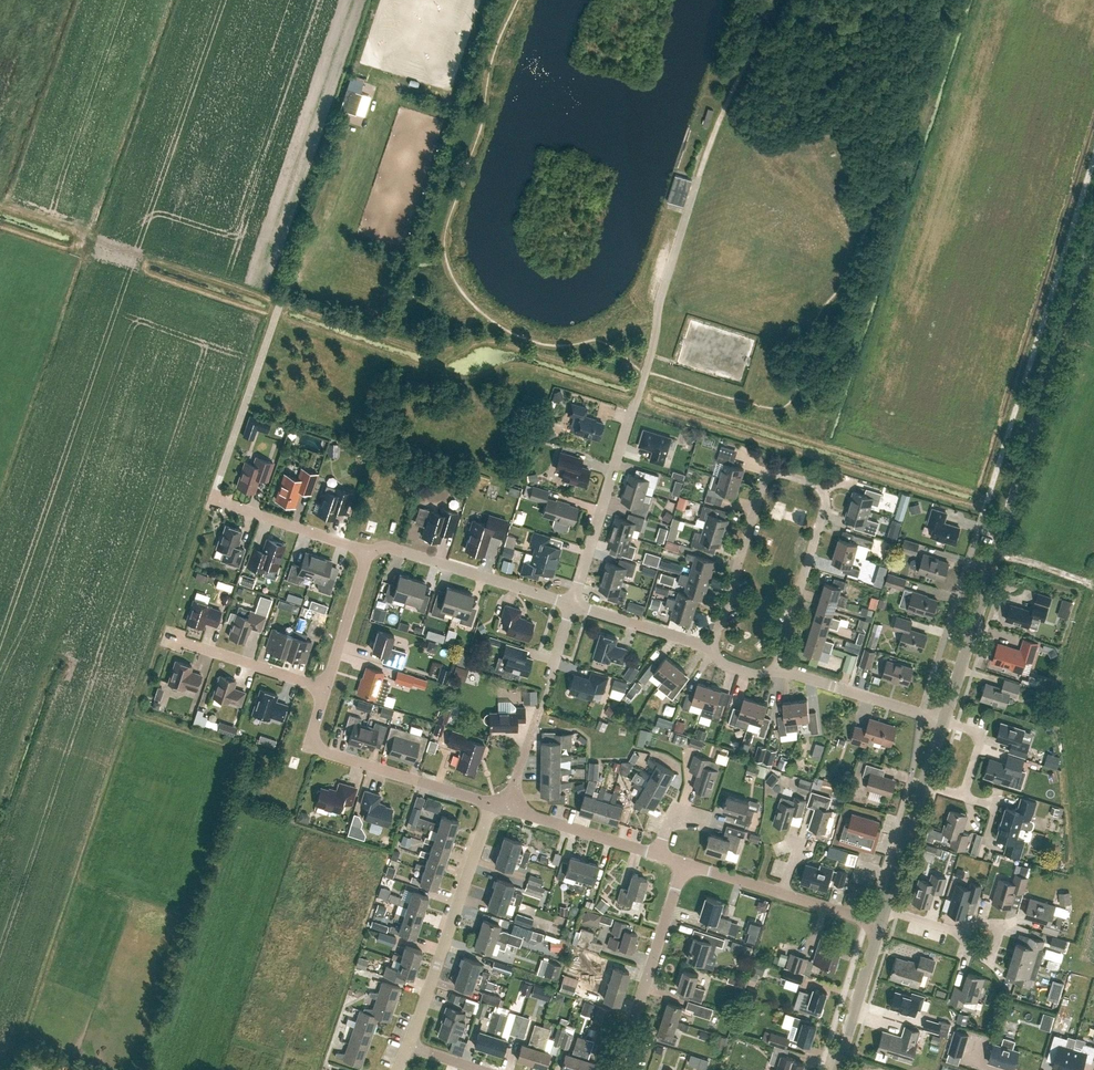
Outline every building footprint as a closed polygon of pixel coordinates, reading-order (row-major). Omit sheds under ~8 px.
[(340,110),(356,115),(362,95),(347,90),(340,110)] [(684,206),(692,180),(676,175),(668,201),(669,201),(673,203),(684,206)] [(564,398),(560,389),(554,392),(552,398),(554,402),(564,398)] [(603,423),(589,418),(589,417),(584,416),(587,408),(572,403),(568,414),(580,417),(578,423),(574,422),(572,430),(575,431),(575,432),(599,439),(603,423)] [(243,435),(253,439),(261,418),(250,415),(243,435)] [(663,464),(671,438),(644,430),(639,446),(654,450),(651,460),(663,464)] [(697,437),(693,431),(688,435),(691,441),(697,437)] [(328,443),(327,454),(337,455),(338,444),(328,443)] [(721,476),(740,482),(744,469),(730,465),(735,449),(722,445),(717,461),(725,463),(721,476)] [(589,469),(580,466),(582,459),(576,457),(561,452),(556,468),(564,470),(562,479),(584,485),(589,469)] [(268,480),(274,463),(256,457),(254,464),(246,462),(237,486),(254,492),(259,477),(268,480)] [(310,492),(317,474),(302,469),(299,479),(285,474),(277,499),(294,505),(300,489),(310,492)] [(626,487),(645,493),(648,485),(655,487),(659,475),(644,471),(642,478),(630,474),(626,487)] [(736,495),(740,482),(721,476),(713,474),(709,487),(707,493),(705,500),(718,504),(720,497),(722,491),(736,495)] [(459,479),(448,486),(453,494),(464,487),(459,479)] [(675,480),(674,486),(680,488),(682,482),(675,480)] [(573,523),(578,507),(569,505),(569,503),(546,497),(548,490),(533,486),(529,497),(545,502),(541,514),(555,518),(553,525),(554,528),(564,531),(567,530),(569,522),(573,523)] [(643,501),(645,493),(626,487),(622,500),(634,504),(632,511),(647,515),(650,503),(643,501)] [(334,518),(336,510),(345,513),(347,505),(351,493),(337,488),(335,493),(323,489),(321,495),(323,498),(321,503),(317,502),(313,512),(334,518)] [(867,495),(853,491),(849,505),(869,511),(871,503),(880,506),(884,494),(869,489),(867,495)] [(678,495),(675,506),(684,508),(687,497),(678,495)] [(907,505),(899,503),(894,517),(903,520),(907,505)] [(696,524),(705,527),(724,533),(728,520),(715,515),(717,509),(704,505),(700,518),(698,518),(696,524)] [(880,521),(867,517),(869,511),(849,505),(845,518),(859,522),(857,528),(876,534),(880,521)] [(439,540),(442,531),(451,534),(454,525),(458,513),(442,508),(440,513),(430,510),(422,535),(425,536),(425,537),(425,539),(429,540),(431,539),(431,538),(439,540)] [(955,543),(960,527),(944,522),(947,513),(933,508),(928,523),(935,525),(931,536),(955,543)] [(792,509),(792,521),(801,521),(800,509),(792,509)] [(664,519),(668,522),(673,515),(669,512),(664,519)] [(613,530),(632,536),(634,528),(641,531),(645,518),(632,514),(630,521),(617,517),(613,530)] [(502,537),(507,520),(489,515),(486,524),(473,520),(470,531),(471,531),(466,549),(484,554),(490,534),(502,537)] [(892,521),(887,538),(896,540),(901,524),(892,521)] [(239,539),(242,530),(226,525),(221,539),(220,538),(217,547),(225,550),(222,560),(239,566),(244,549),(237,546),(237,545),(239,545),(238,540),(239,539)] [(674,540),(678,528),(671,526),(667,539),(674,540)] [(720,546),(724,533),(705,527),(703,533),(696,531),(692,544),(704,548),(706,542),(720,546)] [(629,544),(632,536),(613,530),(608,544),(622,548),(620,554),(633,558),(636,546),(629,544)] [(533,554),(558,561),(559,556),(558,555),(561,548),(548,544),(551,536),(533,531),(529,543),(536,545),(533,554)] [(836,549),(855,555),(858,543),(872,548),(874,541),(854,534),(852,541),(839,537),(836,549)] [(916,554),(919,543),(904,538),(901,549),(916,554)] [(253,550),(248,565),(264,571),(262,575),(275,579),(276,576),(277,576),(278,573),(277,573),(279,568),(277,567),(285,544),(268,539),(263,551),(254,548),(253,550)] [(678,551),(680,544),(667,540),(665,548),(678,551)] [(851,566),(855,555),(836,549),(832,561),(844,565),(842,571),(858,576),(860,569),(851,566)] [(311,578),(319,556),(306,551),(301,566),(292,563),(287,579),(299,583),(305,576),(311,578)] [(692,568),(712,574),(716,561),(687,552),(686,558),(694,560),(692,568)] [(556,567),(558,561),(533,554),(530,563),(524,561),(520,573),(538,579),(540,571),(552,575),(555,567),(556,567)] [(944,579),(949,563),(933,558),(934,557),(924,554),(918,571),(944,579)] [(319,556),(311,578),(318,580),(318,589),(330,593),(336,578),(327,575),(332,560),(319,556)] [(659,562),(644,557),(643,562),(658,566),(659,562)] [(603,575),(622,581),(625,573),(633,576),(637,564),(624,560),(622,566),(608,562),(603,575)] [(501,569),(509,571),(511,564),(503,561),(501,569)] [(681,573),(683,565),(671,561),(671,562),(669,570),(681,573)] [(654,576),(657,569),(644,565),(642,572),(654,576)] [(708,587),(712,574),(692,568),(689,575),(681,573),(679,578),(708,587)] [(903,589),(906,578),(888,572),(885,584),(903,589)] [(241,583),(254,587),(257,578),(244,574),(241,583)] [(406,600),(413,578),(400,574),(397,585),(390,583),(384,599),(392,601),(394,596),(406,600)] [(620,589),(622,581),(603,575),(599,588),(613,593),(611,599),(624,603),(627,591),(620,589)] [(413,578),(406,600),(419,604),(417,609),(425,612),(430,595),(422,593),(426,582),(413,578)] [(704,600),(708,587),(679,578),(678,583),(686,585),(684,593),(699,598),(698,598),(704,600)] [(833,584),(825,582),(822,594),(847,602),(848,597),(839,594),(841,587),(846,589),(848,582),(835,578),(833,584)] [(454,612),(460,590),(447,586),(443,600),(436,598),(431,613),(444,617),(446,610),(454,612)] [(460,590),(454,612),(461,614),(459,622),(471,626),(476,610),(469,608),(473,594),(460,590)] [(684,593),(679,591),(676,599),(668,596),(666,601),(695,610),(698,598),(699,598),(684,593)] [(933,615),(938,600),(923,595),(923,594),(913,591),(908,608),(933,615)] [(226,593),(223,595),(222,600),(223,603),(227,604),(230,602),(231,598),(230,594),(226,593)] [(1044,620),(1051,597),(1038,593),(1033,611),(1011,604),(1006,619),(1029,626),(1032,616),(1044,620)] [(845,607),(847,602),(822,594),(818,605),(834,610),(836,604),(845,607)] [(296,595),(294,602),(301,604),(303,597),(296,595)] [(867,605),(875,607),(878,597),(870,595),(867,605)] [(231,612),(228,621),(233,622),(229,635),(237,638),(238,640),(242,641),(243,640),(245,641),(248,633),(249,633),(251,627),(261,630),(266,615),(272,599),(262,596),(256,612),(251,610),(248,617),(237,613),(231,612)] [(1061,597),(1056,614),(1068,617),(1073,600),(1061,597)] [(653,598),(650,607),(657,609),(659,600),(653,598)] [(217,625),(221,611),(210,607),(211,605),(195,599),(187,621),(203,627),(205,621),(217,625)] [(691,623),(695,610),(666,601),(665,607),(673,609),(671,617),(691,623)] [(327,605),(319,602),(316,610),(324,613),(327,605)] [(291,603),(289,610),(297,613),(299,606),(291,603)] [(646,606),(638,603),(636,612),(643,614),(646,606)] [(528,639),(531,631),(533,630),(534,625),(533,623),(533,622),(526,620),(526,619),(519,617),(521,609),(506,605),(501,619),(510,621),(506,632),(528,639)] [(832,617),(834,610),(818,605),(815,617),(840,625),(841,619),(832,617)] [(375,608),(372,617),(383,621),(386,612),(375,608)] [(320,612),(317,621),(324,624),(328,615),(327,615),(320,612)] [(866,613),(864,619),(871,621),(873,615),(866,613)] [(922,650),(927,634),(909,629),(912,621),(897,616),(893,628),(903,632),(900,643),(922,650)] [(838,630),(840,625),(815,617),(811,628),(827,633),(829,627),(838,630)] [(858,626),(867,628),(869,621),(860,619),(858,626)] [(482,623),(477,625),(481,632),(486,629),(482,623)] [(273,650),(286,655),(292,635),(273,628),(271,636),(266,648),(273,650)] [(811,628),(808,640),(832,647),(834,642),(825,639),(827,633),(811,628)] [(443,641),(445,635),(428,629),(426,636),(443,641)] [(294,630),(292,635),(286,655),(305,661),(312,641),(306,639),(307,634),(294,630)] [(402,667),(406,652),(390,647),(394,635),(378,630),(372,649),(385,653),(382,661),(402,667)] [(624,663),(628,649),(615,645),(617,638),(601,633),(594,656),(610,661),(611,659),(624,663)] [(875,648),(879,636),(871,634),(867,645),(875,648)] [(499,646),(501,639),(489,636),(487,642),(499,646)] [(435,651),(437,642),(428,639),(425,649),(435,651)] [(1033,661),(1038,643),(1024,639),(1021,650),(999,643),(993,662),(1012,668),(1012,669),(1022,672),(1026,659),(1033,661)] [(831,652),(832,647),(808,640),(804,651),(820,656),(822,650),(831,652)] [(848,649),(858,652),(861,644),(850,641),(848,649)] [(507,643),(502,657),(507,659),(504,668),(527,675),(532,658),(525,656),(527,650),(519,647),(507,643)] [(870,667),(875,652),(865,649),(861,664),(870,667)] [(461,650),(456,663),(468,666),(472,653),(461,650)] [(851,672),(856,655),(847,652),(842,669),(851,672)] [(664,679),(676,664),(666,656),(658,666),(653,662),(640,679),(645,683),(654,672),(664,679)] [(197,690),(202,675),(190,671),(192,666),(177,660),(169,683),(185,688),(185,686),(197,690)] [(908,684),(913,668),(888,660),(883,677),(894,680),(894,679),(908,684)] [(631,680),(638,668),(629,663),(622,675),(631,680)] [(676,664),(664,679),(658,686),(668,694),(667,695),(673,699),(683,686),(678,681),(685,671),(676,664)] [(446,682),(450,669),(442,666),(438,679),(446,682)] [(467,669),(456,666),(452,676),(463,680),(467,669)] [(360,684),(359,688),(360,690),(359,692),(376,697),(377,693),(386,696),(390,684),(381,681),(384,672),(367,667),(362,683),(360,684)] [(411,687),(414,675),(397,670),(394,681),(411,687)] [(604,691),(608,677),(592,672),(590,679),(575,674),(570,691),(592,698),(595,689),(604,691)] [(241,704),(245,692),(234,688),(236,680),(220,675),(213,696),(229,701),(229,700),(241,704)] [(627,682),(615,678),(612,688),(625,692),(627,682)] [(1017,696),(1020,684),(1005,680),(1003,688),(986,683),(981,699),(1005,706),(1009,693),(1017,696)] [(638,692),(642,686),(635,681),(631,687),(638,692)] [(704,705),(710,686),(698,682),(694,694),(687,692),(682,708),(695,712),(698,703),(704,705)] [(710,686),(704,705),(701,714),(719,720),(724,704),(718,702),(722,690),(710,686)] [(632,699),(637,692),(631,687),(626,695),(632,699)] [(282,719),(287,705),(276,701),(278,695),(261,689),(253,713),(270,719),(271,716),(282,719)] [(522,701),(535,701),(535,689),(522,689),(522,701)] [(734,707),(729,723),(735,725),(747,729),(756,700),(744,697),(741,709),(734,707)] [(798,720),(810,719),(812,733),(819,732),(816,711),(809,712),(808,699),(795,701),(798,720)] [(154,700),(151,707),(158,709),(160,705),(158,702),(154,700)] [(756,700),(747,729),(759,733),(758,734),(765,737),(771,718),(764,716),(768,704),(756,700)] [(799,730),(798,720),(795,701),(783,702),(785,715),(778,716),(780,735),(787,734),(787,731),(799,730)] [(372,705),(365,703),(363,709),(370,711),(372,705)] [(610,706),(606,712),(611,715),(615,708),(610,706)] [(382,715),(390,718),(393,710),(384,707),(382,715)] [(441,707),(437,720),(446,723),(451,710),(441,707)] [(517,711),(490,712),(490,713),(488,713),(485,714),(484,716),(484,719),(486,721),(488,723),(490,723),(490,729),(506,729),(506,730),(517,730),(517,720),(525,720),(525,707),(517,707),(517,711)] [(204,725),(207,716),(202,715),(203,711),(198,709),(194,722),(204,725)] [(402,723),(405,713),(394,710),(391,720),(402,723)] [(360,746),(367,725),(360,723),(362,718),(350,714),(346,727),(352,729),(348,743),(360,746)] [(896,730),(897,726),(886,723),(870,718),(867,729),(856,726),(851,741),(866,745),(868,738),(891,745),(896,730)] [(666,719),(663,727),(670,729),(673,721),(666,719)] [(683,732),(686,722),(677,720),(674,729),(683,732)] [(367,725),(360,746),(372,750),(376,737),(383,739),(387,725),(375,722),(373,727),(367,725)] [(435,731),(442,733),(445,726),(437,723),(435,731)] [(1025,756),(1030,742),(1021,740),(1024,730),(1002,723),(997,739),(1013,744),(1010,751),(1025,756)] [(401,758),(409,731),(391,725),(387,739),(393,740),(389,755),(396,757),(396,756),(401,758)] [(233,735),(234,735),(235,729),(229,727),(226,728),(225,732),(233,735)] [(644,746),(648,731),(641,729),(638,744),(644,746)] [(707,731),(699,729),(698,731),(696,730),(694,737),(704,740),(707,731)] [(481,756),(485,744),(467,738),(468,735),(453,730),(448,745),(457,748),(458,745),(463,746),(457,765),(465,768),(463,772),(474,776),(476,769),(475,769),(480,755),(481,756)] [(409,731),(401,758),(406,759),(406,760),(413,763),(418,748),(424,750),(428,737),(409,731)] [(562,754),(562,746),(572,746),(573,733),(555,733),(555,741),(543,740),(542,754),(562,754)] [(701,749),(704,740),(691,736),(689,745),(701,749)] [(265,738),(263,744),(273,747),(275,741),(265,738)] [(429,738),(425,748),(433,751),(436,741),(429,738)] [(816,742),(812,757),(820,759),(824,744),(816,742)] [(767,748),(759,745),(755,758),(763,761),(767,748)] [(776,751),(767,748),(763,761),(772,764),(776,751)] [(634,752),(629,760),(635,763),(639,755),(634,752)] [(561,768),(561,767),(562,759),(572,760),(572,754),(562,754),(542,754),(542,767),(561,768)] [(710,794),(718,770),(708,766),(711,759),(695,754),(691,768),(699,771),(694,788),(710,794)] [(1019,775),(1024,760),(1008,755),(1006,764),(990,759),(985,776),(1009,783),(1012,773),(1019,775)] [(1060,757),(1054,755),(1051,766),(1057,768),(1060,757)] [(652,774),(668,784),(675,772),(649,757),(647,762),(656,767),(652,774)] [(780,759),(777,767),(785,769),(788,762),(780,759)] [(765,777),(766,771),(768,766),(749,761),(746,772),(765,777)] [(591,762),(591,767),(590,778),(599,779),(600,763),(591,762)] [(630,768),(622,763),(619,772),(626,775),(630,768)] [(891,795),(896,780),(878,775),(881,768),(867,763),(863,776),(869,778),(866,788),(891,795)] [(561,781),(561,773),(572,773),(572,767),(562,767),(561,767),(561,768),(542,767),(542,781),(561,781)] [(652,774),(643,769),(640,774),(649,779),(645,786),(662,796),(668,784),(652,774)] [(771,772),(766,780),(772,784),(777,776),(771,772)] [(598,797),(600,792),(595,790),(598,781),(590,779),(580,811),(593,815),(598,797)] [(645,786),(636,780),(633,785),(642,790),(635,803),(636,805),(647,811),(651,805),(655,807),(662,796),(645,786)] [(561,781),(542,781),(542,794),(548,794),(548,802),(566,802),(566,794),(561,794),(561,786),(572,786),(572,781),(561,781)] [(808,791),(811,784),(799,781),(797,788),(808,791)] [(352,803),(357,787),(340,782),(337,790),(330,788),(329,790),(321,787),(321,789),(319,789),(317,791),(317,793),(317,795),(319,796),(316,804),(340,811),(343,799),(351,802),(351,803),(352,803)] [(579,793),(586,790),(583,782),(577,785),(579,793)] [(611,801),(603,798),(606,788),(601,787),(600,792),(598,797),(593,815),(605,819),(611,801)] [(387,825),(393,808),(384,805),(385,804),(378,802),(380,795),(365,790),(361,804),(369,807),(365,818),(387,825)] [(611,801),(605,819),(618,823),(624,805),(616,802),(619,792),(614,791),(611,801)] [(826,832),(832,810),(827,809),(831,798),(813,792),(808,805),(816,807),(810,826),(813,827),(812,828),(826,832)] [(437,811),(440,800),(424,795),(420,807),(437,811)] [(750,825),(755,810),(747,808),(749,801),(728,795),(723,810),(737,814),(735,821),(750,825)] [(806,800),(795,797),(794,800),(782,796),(774,823),(789,827),(794,812),(801,815),(806,800)] [(1002,821),(1020,827),(1032,830),(1034,829),(1036,823),(1035,821),(1031,820),(1037,802),(1022,797),(1019,807),(1016,807),(1016,809),(1007,806),(1002,821)] [(438,828),(454,834),(459,820),(442,815),(439,826),(418,819),(421,808),(414,805),(408,821),(416,823),(428,827),(437,830),(438,828)] [(1059,808),(1052,806),(1050,813),(1057,815),(1059,808)] [(962,832),(967,815),(951,810),(948,819),(947,819),(943,832),(954,836),(951,845),(965,849),(969,835),(962,832)] [(877,829),(879,821),(853,813),(850,824),(845,823),(839,842),(861,848),(874,852),(881,830),(880,830),(877,829)] [(348,834),(363,838),(364,834),(361,828),(359,828),(361,821),(358,816),(354,815),(348,834)] [(1032,830),(1020,827),(1002,821),(998,836),(1005,838),(1005,840),(1006,842),(1008,842),(1005,852),(1020,857),(1026,838),(1029,840),(1031,839),(1033,833),(1032,830)] [(740,852),(744,837),(746,831),(728,825),(724,837),(711,834),(706,849),(725,855),(728,847),(734,849),(734,850),(740,852)] [(933,841),(937,830),(931,828),(930,827),(926,839),(927,840),(933,841)] [(450,847),(454,834),(438,828),(437,830),(434,839),(426,836),(424,841),(433,844),(433,841),(450,847)] [(749,832),(747,839),(757,841),(759,834),(749,832)] [(974,844),(980,845),(983,834),(977,833),(974,844)] [(410,836),(403,834),(400,843),(407,845),(410,836)] [(521,841),(504,836),(500,850),(528,859),(531,852),(524,850),(523,853),(518,852),(521,841)] [(445,860),(450,847),(433,841),(433,844),(430,852),(421,849),(420,854),(428,857),(429,855),(445,860)] [(935,854),(937,847),(927,844),(927,843),(922,841),(918,854),(923,856),(924,851),(935,854)] [(394,849),(391,858),(397,860),(400,851),(394,849)] [(838,849),(835,857),(846,860),(848,852),(838,849)] [(526,867),(528,859),(500,850),(495,863),(512,869),(516,859),(520,860),(519,864),(526,867)] [(441,873),(445,860),(429,855),(428,857),(425,865),(417,862),(415,867),(424,870),(424,868),(441,873)] [(576,888),(584,860),(570,856),(568,862),(562,860),(557,877),(564,880),(566,873),(576,876),(574,881),(570,880),(568,886),(576,888)] [(1041,864),(1059,869),(1061,861),(1044,856),(1041,864)] [(584,860),(576,888),(583,891),(585,884),(581,883),(583,878),(593,881),(598,864),(584,860)] [(388,865),(385,874),(393,877),(396,868),(388,865)] [(827,890),(833,869),(821,865),(820,870),(806,866),(801,882),(827,890)] [(1025,877),(1029,867),(1021,865),(1018,874),(1016,874),(1014,883),(1000,879),(993,902),(1011,907),(1016,890),(1023,892),(1028,877),(1025,877)] [(437,887),(441,873),(424,868),(424,870),(421,878),(412,876),(411,880),(420,883),(421,882),(437,887)] [(964,870),(957,868),(955,875),(962,877),(964,870)] [(845,887),(848,872),(838,869),(834,884),(845,887)] [(540,885),(542,878),(529,873),(527,880),(540,885)] [(641,897),(647,879),(632,874),(628,889),(621,887),(617,901),(631,905),(635,895),(641,897)] [(942,893),(946,878),(933,874),(930,882),(920,879),(913,901),(929,906),(934,890),(942,893)] [(493,892),(521,901),(523,894),(517,892),(515,896),(511,894),(514,884),(497,878),(493,892)] [(541,895),(544,887),(527,881),(524,888),(541,895)] [(977,900),(981,885),(971,882),(969,888),(957,884),(948,912),(953,914),(953,913),(964,917),(970,898),(977,900)] [(378,895),(387,899),(390,889),(381,886),(378,895)] [(408,904),(424,910),(429,896),(412,890),(409,901),(400,898),(401,896),(391,893),(388,900),(407,906),(408,904)] [(1059,892),(1060,904),(1071,903),(1070,891),(1059,892)] [(518,909),(521,901),(493,892),(488,906),(505,911),(508,901),(513,903),(512,907),(518,909)] [(728,932),(732,920),(719,916),(723,902),(707,897),(701,917),(709,920),(708,926),(728,932)] [(1057,934),(1062,917),(1053,914),(1056,905),(1031,898),(1026,914),(1046,920),(1043,930),(1057,934)] [(600,899),(595,906),(603,912),(608,905),(600,899)] [(420,923),(424,910),(408,904),(407,906),(404,914),(396,912),(394,916),(403,919),(403,917),(420,923)] [(377,905),(375,911),(385,913),(386,908),(377,905)] [(528,927),(531,919),(516,914),(514,922),(528,927)] [(611,924),(612,917),(600,914),(598,921),(611,924)] [(415,936),(420,923),(403,917),(403,919),(400,928),(391,925),(390,930),(399,933),(399,931),(415,936)] [(484,918),(479,932),(507,942),(520,946),(523,936),(504,930),(498,932),(501,924),(484,918)] [(763,923),(750,919),(746,932),(748,933),(746,941),(756,944),(763,923)] [(370,926),(386,931),(388,926),(372,920),(370,926)] [(627,924),(615,920),(612,932),(615,933),(614,937),(610,936),(608,945),(621,949),(622,947),(635,951),(637,943),(638,943),(638,942),(634,941),(637,933),(630,931),(632,927),(631,925),(627,924)] [(511,930),(528,935),(527,939),(530,940),(529,942),(533,943),(542,939),(544,933),(531,929),(531,928),(514,923),(511,930)] [(564,935),(570,937),(572,931),(566,929),(564,935)] [(599,950),(601,942),(591,939),(593,933),(580,930),(576,944),(599,950)] [(394,945),(396,937),(379,931),(376,939),(394,945)] [(505,949),(507,942),(479,932),(474,946),(491,952),(495,941),(500,943),(498,947),(505,949)] [(722,946),(725,939),(705,933),(703,939),(695,936),(688,957),(705,963),(712,942),(722,946)] [(835,968),(840,952),(830,948),(833,938),(822,935),(817,951),(818,951),(814,962),(835,968)] [(1064,950),(1067,940),(1053,935),(1049,946),(1064,950)] [(1013,956),(1032,962),(1035,952),(1040,954),(1044,941),(1031,937),(1028,945),(1017,942),(1013,956)] [(554,951),(567,951),(567,940),(554,940),(554,951)] [(753,947),(732,940),(729,949),(750,955),(753,947)] [(401,958),(418,964),(422,950),(406,945),(402,955),(393,953),(392,957),(401,960),(401,958)] [(783,965),(786,953),(780,951),(776,963),(783,965)] [(803,972),(808,958),(792,953),(787,966),(803,972)] [(459,970),(487,980),(490,972),(483,970),(482,974),(477,972),(481,962),(464,956),(459,970)] [(930,974),(935,960),(921,956),(919,963),(913,962),(913,963),(897,958),(894,967),(895,968),(892,977),(919,985),(923,972),(930,974)] [(1029,972),(1032,962),(1013,956),(1008,970),(1019,974),(1017,982),(1030,986),(1034,974),(1029,972)] [(413,977),(418,964),(401,958),(401,960),(398,968),(387,965),(384,974),(405,981),(407,975),(413,977)] [(1046,967),(1055,969),(1058,970),(1060,963),(1048,959),(1046,967)] [(510,973),(512,967),(494,961),(492,967),(510,973)] [(557,978),(561,965),(549,961),(544,974),(557,978)] [(767,965),(756,961),(752,971),(763,975),(767,965)] [(600,972),(591,970),(589,976),(624,987),(629,971),(614,966),(603,963),(600,972)] [(801,982),(804,974),(785,968),(782,976),(801,982)] [(487,980),(459,970),(454,984),(471,990),(475,980),(480,981),(478,985),(492,989),(494,982),(487,980)] [(702,1001),(706,989),(695,986),(699,974),(684,970),(678,988),(691,992),(689,997),(702,1001)] [(977,1001),(984,978),(968,973),(963,988),(955,986),(951,1001),(963,1005),(975,1008),(977,1001)] [(593,995),(604,998),(604,999),(619,1003),(624,987),(589,976),(587,983),(596,986),(593,995)] [(745,987),(747,981),(729,976),(727,982),(745,987)] [(528,994),(532,983),(524,980),(520,991),(528,994)] [(377,997),(395,1004),(401,987),(382,981),(379,992),(370,991),(368,995),(377,997)] [(534,983),(531,993),(539,995),(542,986),(534,983)] [(756,998),(758,990),(747,987),(745,995),(756,998)] [(591,1000),(593,992),(579,988),(577,996),(591,1000)] [(822,1009),(827,992),(814,988),(813,994),(804,991),(798,1009),(820,1015),(822,1015),(823,1011),(822,1009)] [(498,1005),(500,997),(482,991),(480,1000),(498,1005)] [(912,996),(896,991),(891,1007),(905,1011),(905,1012),(915,1015),(917,1008),(921,1009),(925,996),(913,993),(912,996)] [(458,1002),(460,995),(451,992),(449,999),(458,1002)] [(563,999),(565,994),(558,992),(555,999),(560,1000),(563,999)] [(1058,1002),(1060,995),(1051,992),(1049,999),(1058,1002)] [(363,1011),(378,1016),(390,1020),(395,1004),(377,997),(373,1008),(364,1007),(363,1010),(363,1011)] [(473,1011),(475,1003),(465,1000),(463,1008),(473,1011)] [(483,1018),(488,1002),(479,1000),(475,1015),(483,1018)] [(664,1016),(678,1021),(681,1012),(692,1016),(693,1013),(710,1018),(713,1009),(696,1003),(694,1010),(683,1006),(669,1001),(664,1016)] [(585,1002),(581,1013),(590,1016),(594,1005),(585,1002)] [(500,1013),(502,1007),(495,1004),(493,1010),(486,1032),(480,1030),(475,1045),(489,1049),(500,1013)] [(608,1025),(613,1009),(597,1005),(592,1020),(608,1025)] [(462,1031),(465,1020),(463,1019),(465,1012),(447,1006),(442,1020),(443,1020),(439,1033),(456,1039),(459,1030),(462,1031)] [(500,1013),(489,1049),(503,1054),(508,1038),(501,1036),(508,1015),(510,1009),(502,1007),(500,1013)] [(1063,1029),(1069,1009),(1061,1007),(1055,1027),(1063,1029)] [(360,1009),(354,1026),(373,1032),(378,1016),(363,1011),(363,1010),(360,1009)] [(517,1035),(523,1015),(515,1012),(509,1032),(517,1035)] [(959,1013),(956,1022),(966,1025),(969,1016),(959,1013)] [(1041,1026),(1049,1029),(1053,1016),(1045,1013),(1041,1026)] [(523,1015),(517,1035),(523,1037),(529,1017),(523,1015)] [(678,1021),(664,1016),(659,1032),(661,1032),(658,1039),(675,1044),(677,1037),(673,1036),(676,1027),(688,1031),(689,1025),(678,1021)] [(810,1044),(817,1025),(805,1022),(805,1019),(795,1016),(793,1024),(798,1026),(794,1039),(798,1040),(798,1041),(810,1044)] [(560,1045),(565,1030),(564,1030),(568,1019),(561,1017),(559,1024),(558,1024),(557,1028),(552,1043),(560,1045)] [(951,1023),(949,1022),(939,1019),(938,1022),(927,1019),(925,1028),(938,1032),(945,1034),(948,1035),(951,1023)] [(531,1063),(543,1026),(535,1024),(528,1045),(522,1043),(517,1058),(531,1063)] [(367,1048),(373,1032),(354,1026),(349,1042),(367,1048)] [(543,1026),(531,1063),(545,1067),(550,1052),(544,1050),(550,1029),(543,1026)] [(916,1041),(920,1031),(906,1027),(903,1037),(884,1031),(878,1049),(898,1055),(897,1057),(911,1061),(917,1042),(916,1041)] [(565,1030),(560,1045),(567,1047),(572,1033),(565,1030)] [(962,1056),(968,1034),(955,1030),(948,1051),(962,1056)] [(768,1042),(776,1044),(786,1048),(790,1037),(771,1031),(768,1042)] [(1050,1050),(1057,1052),(1052,1068),(1060,1069),(1061,1069),(1064,1069),(1067,1069),(1074,1046),(1076,1038),(1068,1036),(1067,1038),(1055,1034),(1050,1050)] [(586,1038),(577,1035),(574,1047),(575,1048),(573,1054),(566,1052),(561,1068),(569,1069),(576,1069),(586,1038)] [(1012,1049),(1015,1040),(1004,1037),(1002,1045),(994,1043),(988,1061),(998,1064),(998,1063),(1003,1064),(1002,1065),(1014,1069),(1019,1051),(1012,1049)] [(1067,1069),(1082,1069),(1085,1061),(1092,1063),(1093,1055),(1093,1046),(1085,1043),(1086,1040),(1077,1037),(1076,1038),(1074,1046),(1067,1069)] [(576,1069),(591,1069),(594,1061),(588,1059),(594,1040),(586,1038),(576,1069)] [(362,1064),(367,1048),(349,1042),(346,1052),(336,1052),(335,1055),(362,1064)] [(786,1048),(776,1044),(770,1063),(779,1065),(777,1069),(802,1069),(804,1063),(793,1060),(794,1058),(787,1055),(789,1049),(786,1048)] [(701,1057),(692,1054),(689,1063),(699,1066),(701,1057)]
